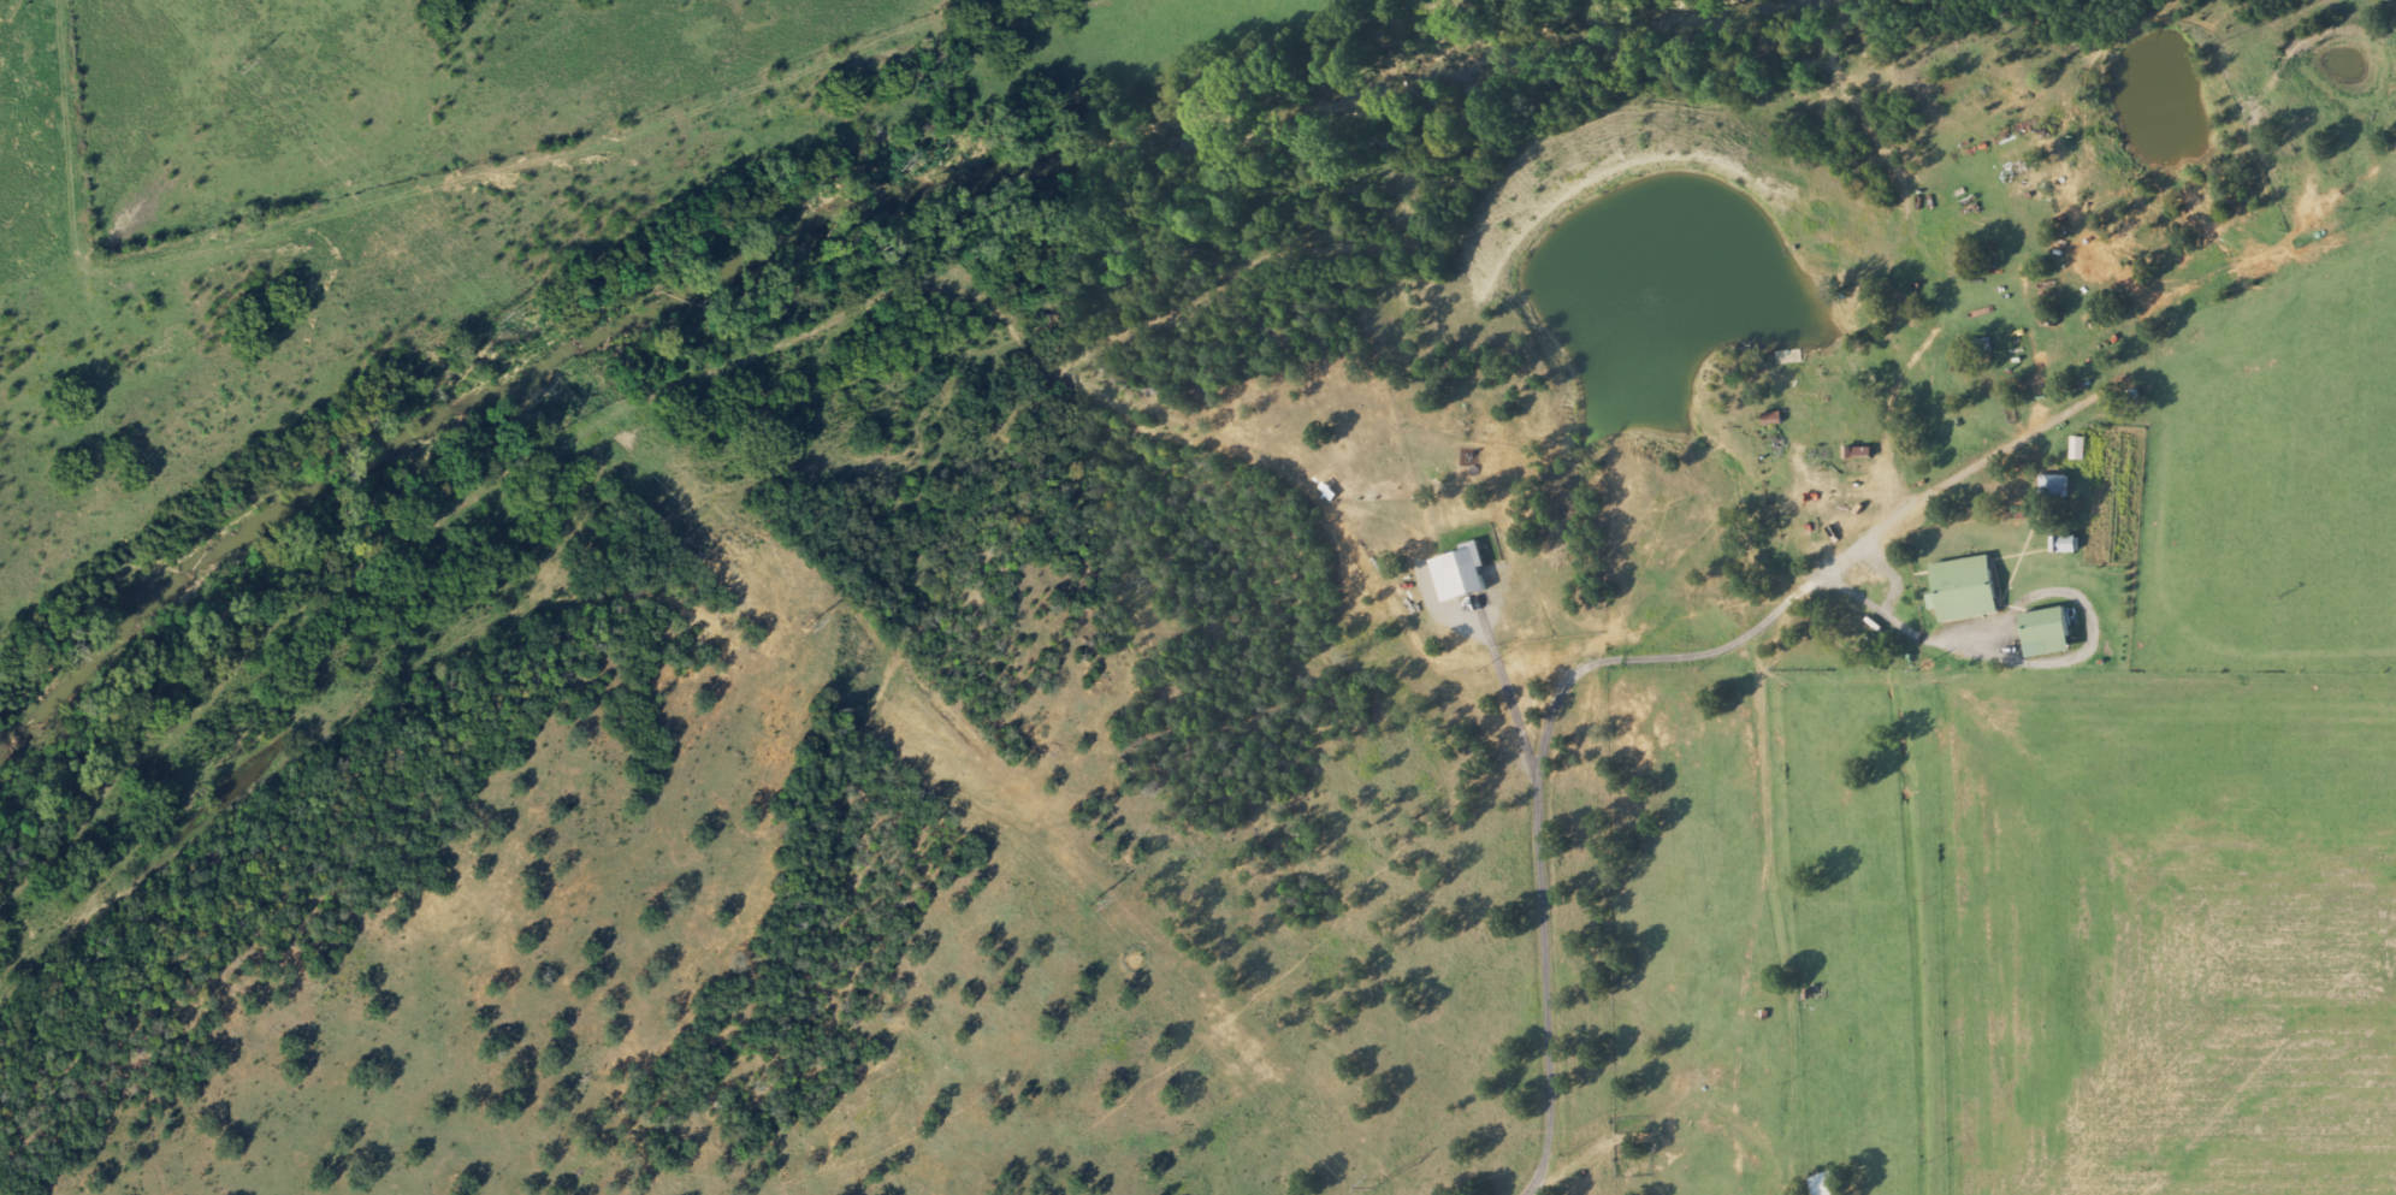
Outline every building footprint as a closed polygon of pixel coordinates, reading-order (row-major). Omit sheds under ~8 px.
[(1779,412),(1779,425),(1761,425),(1761,412),(1779,412)] [(2082,459),(2069,459),(2070,437),(2082,437),(2082,459)] [(2065,474),(2065,496),(2037,496),(2037,474),(2065,474)] [(2048,537),(2072,537),(2072,552),(2048,552),(2048,537)] [(1995,614),(1937,621),(1935,605),(1933,607),(1927,564),(1987,556),(1995,614)] [(2024,658),(2018,614),(2061,608),(2067,652),(2024,658)] [(1835,1194),(1832,1194),(1812,1194),(1805,1178),(1827,1170),(1835,1194)]
